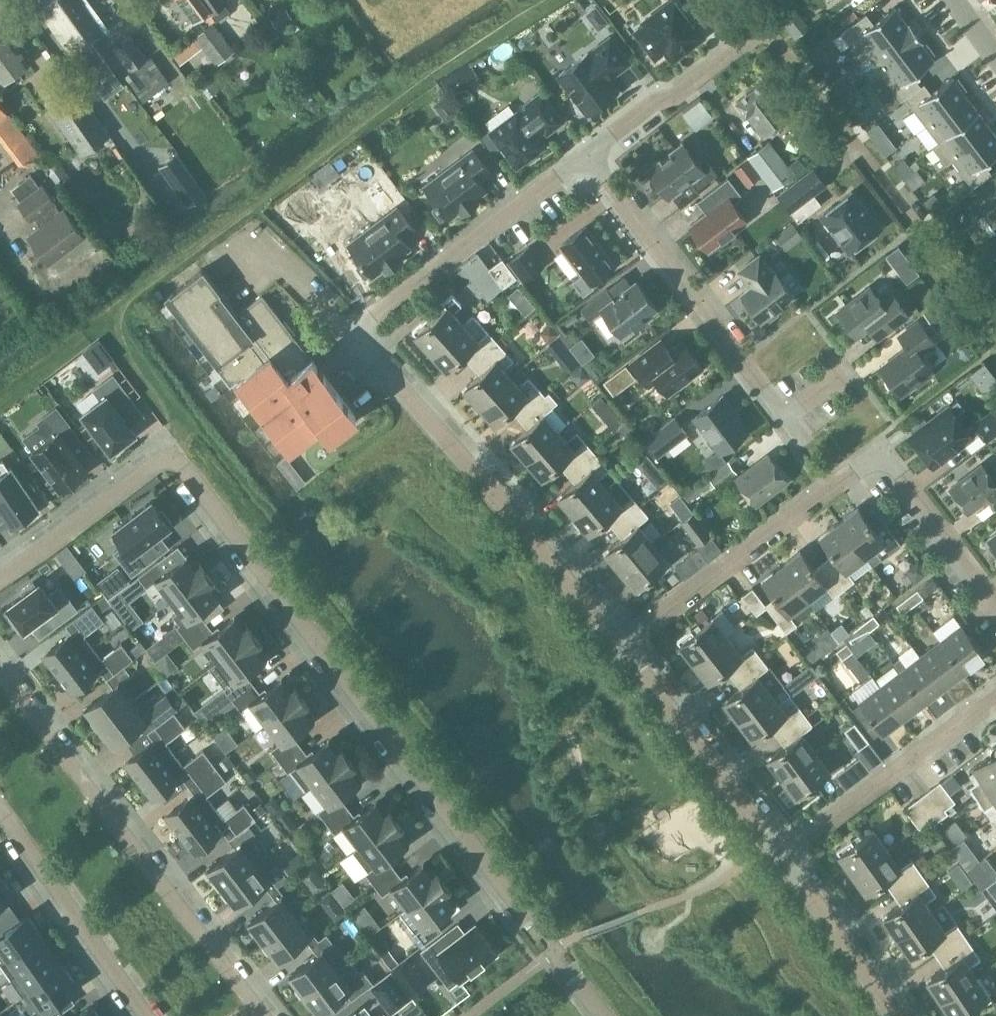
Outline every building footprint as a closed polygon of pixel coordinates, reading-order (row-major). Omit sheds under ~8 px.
[(54,0),(34,0),(45,16),(44,17),(73,55),(94,40),(93,38),(90,40),(77,22),(71,26),(55,3),(56,2),(54,0)] [(87,0),(54,0),(56,2),(55,3),(71,26),(77,22),(90,40),(93,38),(94,40),(108,29),(87,0)] [(209,12),(200,0),(177,0),(194,23),(199,19),(201,21),(206,17),(205,15),(209,12)] [(231,12),(223,0),(200,0),(216,22),(231,12)] [(642,39),(656,57),(665,49),(672,59),(682,52),(685,53),(693,47),(693,43),(697,41),(689,31),(695,27),(692,23),(702,15),(691,0),(673,0),(645,22),(651,31),(642,39)] [(788,0),(773,13),(793,38),(808,25),(788,0)] [(585,14),(598,31),(609,22),(596,6),(585,14)] [(857,20),(847,28),(851,32),(854,37),(851,39),(849,42),(855,50),(862,59),(884,42),(907,24),(901,16),(895,8),(895,7),(884,15),(873,23),(870,18),(866,13),(857,20)] [(1,83),(30,62),(0,21),(0,81),(1,83)] [(200,42),(217,64),(235,50),(213,22),(195,36),(196,38),(190,42),(188,40),(171,53),(178,62),(195,49),(194,47),(200,42)] [(884,42),(862,59),(863,60),(865,58),(868,56),(874,64),(880,72),(901,56),(922,40),(916,32),(909,23),(907,24),(884,42)] [(147,58),(130,35),(113,48),(131,72),(125,76),(144,102),(170,82),(150,56),(147,58)] [(588,53),(559,75),(577,99),(575,101),(575,103),(579,110),(582,110),(585,108),(588,113),(617,91),(607,78),(614,72),(614,73),(628,63),(610,39),(589,55),(588,53)] [(901,56),(880,72),(891,86),(902,100),(905,98),(913,92),(921,85),(917,81),(914,76),(924,68),(935,60),(934,59),(932,58),(931,56),(934,54),(930,48),(926,43),(923,46),(921,43),(923,42),(922,40),(901,56)] [(461,86),(453,73),(442,80),(450,93),(461,86)] [(841,77),(831,84),(843,100),(853,92),(841,77)] [(913,92),(905,98),(915,111),(925,125),(945,109),(965,94),(963,91),(964,90),(966,89),(962,84),(958,79),(957,80),(955,81),(954,79),(953,78),(952,77),(942,85),(931,93),(927,88),(924,83),(921,85),(913,92)] [(792,117),(764,80),(736,102),(764,138),(792,117)] [(44,102),(81,155),(110,135),(73,82),(44,102)] [(490,132),(483,137),(495,153),(502,148),(517,167),(525,161),(529,163),(536,157),(536,153),(544,147),(536,137),(545,131),(548,133),(563,122),(541,93),(526,105),(528,108),(519,115),(517,112),(490,132)] [(945,109),(925,125),(932,133),(938,142),(948,134),(958,127),(968,119),(978,111),(972,103),(965,94),(945,109)] [(433,105),(447,123),(459,113),(445,95),(433,105)] [(701,100),(684,113),(697,129),(714,116),(701,100)] [(19,165),(32,166),(42,157),(0,102),(0,140),(19,165)] [(938,142),(932,146),(936,152),(941,157),(943,160),(945,163),(946,164),(957,155),(968,146),(980,138),(991,129),(985,121),(979,113),(979,112),(979,111),(978,112),(978,111),(968,119),(958,127),(948,134),(938,142)] [(870,125),(865,128),(870,135),(880,128),(875,121),(870,125)] [(946,164),(946,165),(949,162),(952,160),(962,174),(972,187),(982,180),(991,173),(988,168),(984,163),(995,155),(995,154),(995,135),(991,129),(980,138),(968,146),(957,155),(946,164)] [(769,140),(747,158),(774,191),(796,173),(789,165),(769,140)] [(890,141),(880,148),(886,155),(895,148),(890,141)] [(667,195),(689,179),(697,189),(718,174),(709,162),(702,167),(684,144),(648,171),(653,177),(651,179),(651,183),(656,189),(660,191),(662,189),(667,195)] [(433,210),(441,221),(447,217),(449,219),(460,211),(463,215),(478,203),(475,199),(487,190),(480,181),(491,173),(474,150),(424,188),(438,206),(433,210)] [(176,154),(158,167),(187,206),(205,193),(176,154)] [(324,197),(346,184),(329,157),(307,171),(324,197)] [(941,157),(934,162),(939,168),(945,163),(943,160),(941,157)] [(796,173),(796,174),(805,167),(798,158),(789,165),(796,173)] [(904,158),(895,166),(899,172),(909,165),(904,158)] [(909,165),(899,172),(904,178),(914,171),(909,165)] [(12,189),(20,201),(18,203),(31,220),(35,218),(41,226),(28,236),(49,264),(84,238),(63,209),(60,212),(54,204),(55,203),(42,185),(39,187),(31,175),(12,189)] [(709,251),(747,221),(733,203),(743,196),(728,178),(703,197),(711,207),(709,208),(708,212),(707,214),(707,213),(690,226),(709,251)] [(813,194),(801,178),(779,195),(791,211),(813,194)] [(366,237),(351,249),(362,263),(357,268),(365,279),(371,275),(372,277),(384,268),(386,272),(390,269),(389,267),(397,261),(398,263),(402,260),(399,257),(410,248),(403,239),(415,230),(397,208),(378,182),(377,183),(378,184),(367,192),(386,216),(363,233),(366,237)] [(995,226),(995,191),(988,198),(993,204),(984,211),(995,226)] [(821,215),(849,251),(881,227),(862,201),(860,203),(852,192),(821,215)] [(793,222),(776,236),(787,250),(804,237),(793,222)] [(584,295),(594,287),(591,283),(614,265),(585,227),(561,246),(583,274),(573,281),(584,295)] [(980,258),(974,262),(983,274),(990,270),(995,265),(995,243),(979,255),(980,258)] [(546,266),(530,245),(508,261),(524,283),(546,266)] [(887,254),(886,255),(894,266),(906,256),(898,246),(892,250),(887,254)] [(99,250),(89,257),(100,272),(110,265),(99,250)] [(760,255),(739,271),(751,287),(742,294),(761,320),(766,317),(770,320),(778,313),(777,308),(793,296),(792,295),(803,287),(790,269),(779,277),(774,270),(772,271),(760,255)] [(517,278),(503,259),(489,269),(491,272),(503,288),(517,278)] [(312,360),(262,294),(237,314),(203,269),(170,295),(222,363),(217,367),(231,386),(237,382),(289,450),(321,426),(329,437),(356,416),(312,359),(312,360)] [(981,282),(995,299),(995,300),(995,270),(981,282)] [(503,288),(491,272),(475,284),(488,302),(503,288)] [(607,289),(581,309),(590,320),(602,311),(620,334),(633,324),(635,327),(646,319),(643,316),(656,307),(637,282),(624,293),(615,299),(607,289)] [(518,286),(509,294),(526,314),(536,305),(518,286)] [(857,337),(870,328),(878,339),(909,316),(892,293),(881,301),(870,287),(838,312),(857,337)] [(431,352),(462,323),(453,313),(462,305),(453,295),(412,331),(431,352)] [(923,313),(930,321),(942,311),(936,303),(923,313)] [(462,323),(431,352),(447,369),(467,351),(476,361),(497,342),(489,332),(473,314),(462,323)] [(908,348),(881,368),(887,377),(886,380),(887,384),(891,387),(895,387),(901,395),(916,383),(920,384),(931,376),(930,372),(933,370),(922,357),(923,350),(935,341),(919,321),(899,336),(908,348)] [(574,343),(557,322),(552,325),(569,346),(574,343)] [(559,334),(551,324),(544,330),(543,336),(548,343),(559,334)] [(561,336),(548,346),(568,372),(581,363),(561,336)] [(580,338),(574,343),(569,346),(583,364),(593,356),(580,338)] [(98,372),(109,363),(113,360),(98,340),(94,344),(83,352),(98,372)] [(661,340),(631,363),(641,375),(649,369),(668,395),(703,368),(683,341),(669,351),(665,351),(660,343),(662,341),(661,340)] [(497,342),(476,361),(484,370),(464,388),(480,406),(511,378),(504,370),(514,360),(497,342)] [(986,360),(971,372),(982,386),(995,375),(995,374),(986,360)] [(577,381),(584,382),(591,376),(582,364),(570,373),(577,381)] [(608,376),(619,391),(634,379),(623,365),(608,376)] [(101,399),(82,414),(111,452),(114,449),(116,451),(125,444),(123,442),(135,433),(120,413),(134,403),(113,375),(94,390),(101,399)] [(519,386),(511,378),(480,406),(495,423),(515,405),(524,415),(545,396),(529,377),(519,386)] [(549,393),(545,396),(524,415),(532,425),(512,442),(527,460),(559,432),(544,415),(558,403),(549,393)] [(723,396),(695,417),(709,436),(708,441),(713,447),(718,448),(721,452),(747,432),(732,411),(734,409),(723,396)] [(614,430),(624,421),(603,397),(593,405),(614,430)] [(911,436),(934,467),(981,431),(987,440),(995,433),(995,408),(967,430),(956,416),(965,409),(958,401),(949,408),(949,407),(928,423),(925,419),(911,430),(914,434),(911,436)] [(57,408),(38,422),(51,439),(32,454),(50,478),(46,481),(54,491),(58,488),(60,490),(86,471),(69,448),(81,440),(57,408)] [(675,416),(644,439),(659,458),(689,434),(675,416)] [(626,424),(617,432),(622,438),(628,438),(634,433),(626,424)] [(559,432),(527,460),(542,478),(563,460),(571,470),(593,451),(585,441),(577,432),(566,441),(559,432)] [(593,451),(571,470),(580,479),(559,497),(574,515),(606,487),(599,479),(610,470),(593,451)] [(636,462),(644,471),(654,462),(646,453),(636,462)] [(768,455),(737,479),(756,505),(788,481),(768,455)] [(728,459),(684,494),(690,502),(710,487),(711,489),(715,486),(717,488),(738,472),(728,459)] [(950,489),(969,513),(989,497),(995,506),(995,483),(982,464),(950,489)] [(11,525),(26,516),(28,518),(36,513),(34,510),(38,507),(11,468),(0,475),(0,509),(11,525)] [(614,496),(606,487),(574,515),(589,532),(610,515),(618,525),(640,506),(632,496),(624,487),(614,496)] [(151,501),(113,530),(124,545),(114,552),(132,575),(156,556),(146,543),(172,523),(162,510),(159,512),(151,501)] [(640,506),(618,525),(626,535),(606,552),(621,570),(653,543),(638,525),(649,516),(640,506)] [(839,522),(865,556),(874,549),(883,560),(902,545),(884,522),(874,530),(858,508),(839,522)] [(697,544),(711,534),(695,512),(681,522),(697,544)] [(865,556),(839,522),(821,537),(837,558),(827,566),(844,589),(855,581),(846,570),(865,556)] [(581,552),(594,541),(586,532),(573,543),(581,552)] [(653,543),(621,570),(639,592),(671,564),(653,543)] [(85,569),(67,545),(66,545),(56,554),(74,578),(85,569)] [(689,556),(698,569),(708,562),(699,549),(689,556)] [(800,552),(782,566),(807,600),(826,586),(834,597),(844,589),(827,566),(817,573),(800,552)] [(155,581),(169,599),(206,573),(198,563),(196,564),(189,555),(166,572),(158,561),(138,576),(146,588),(155,581)] [(917,580),(928,571),(918,558),(907,566),(917,580)] [(95,560),(87,566),(102,588),(110,582),(95,560)] [(807,600),(782,566),(763,580),(779,602),(769,609),(787,633),(797,625),(789,614),(807,600)] [(185,638),(205,623),(197,612),(219,594),(212,585),(214,584),(206,573),(169,599),(178,611),(173,616),(179,625),(176,627),(185,638)] [(134,597),(146,588),(138,576),(125,586),(134,597)] [(48,596),(39,583),(35,586),(33,583),(21,591),(24,594),(6,607),(13,616),(10,618),(19,630),(22,628),(24,630),(45,615),(54,626),(76,610),(60,587),(48,596)] [(757,615),(767,607),(753,588),(742,596),(757,615)] [(913,606),(924,598),(918,590),(907,598),(913,606)] [(112,604),(108,599),(106,596),(93,606),(99,614),(112,604)] [(907,598),(897,605),(903,613),(913,606),(907,598)] [(93,606),(92,605),(65,625),(72,634),(43,656),(56,674),(54,675),(54,676),(93,647),(84,635),(104,620),(99,614),(93,606)] [(132,607),(121,616),(131,630),(143,621),(132,607)] [(243,626),(236,616),(214,634),(205,623),(185,638),(194,649),(202,643),(217,661),(253,634),(245,624),(243,626)] [(863,623),(869,631),(879,624),(873,616),(863,623)] [(694,663),(728,637),(713,618),(694,633),(691,629),(677,640),(694,663)] [(823,622),(811,634),(815,638),(802,651),(809,657),(834,633),(823,622)] [(859,639),(869,631),(863,623),(853,631),(859,639)] [(155,661),(167,652),(185,638),(176,627),(176,626),(146,649),(155,661)] [(962,626),(941,642),(963,671),(983,655),(962,626)] [(261,645),(253,634),(217,661),(209,667),(224,688),(232,700),(252,684),(244,673),(266,656),(259,647),(261,645)] [(742,655),(728,637),(694,663),(709,681),(730,665),(738,675),(761,657),(753,646),(742,655)] [(131,649),(136,656),(145,649),(140,642),(131,649)] [(963,671),(941,642),(921,658),(942,686),(963,671)] [(93,647),(54,676),(55,677),(57,675),(71,692),(99,670),(106,679),(107,679),(124,666),(133,659),(121,643),(102,658),(93,647)] [(837,651),(843,659),(853,651),(847,643),(837,651)] [(761,657),(738,675),(746,685),(724,701),(739,720),(772,694),(758,676),(769,667),(761,657)] [(942,686),(921,658),(908,667),(901,658),(894,663),(901,673),(922,702),(942,686)] [(819,675),(811,665),(784,685),(783,686),(790,695),(791,696),(819,675)] [(107,679),(113,687),(84,710),(91,719),(97,728),(134,700),(120,682),(130,674),(124,666),(107,679)] [(922,702),(901,673),(881,688),(903,717),(922,702)] [(252,684),(232,700),(241,711),(249,704),(264,724),(300,696),(292,686),(290,687),(283,678),(261,695),(252,684)] [(903,717),(881,688),(853,709),(874,738),(882,732),(903,717)] [(772,694),(739,720),(753,738),(774,722),(782,732),(805,715),(819,704),(815,699),(801,710),(790,695),(779,703),(772,694)] [(300,696),(264,724),(279,743),(271,750),(279,761),(299,746),(291,735),(314,718),(306,709),(309,707),(300,696)] [(97,728),(104,737),(104,736),(111,746),(148,718),(134,700),(97,728)] [(169,700),(150,715),(157,724),(174,712),(177,710),(169,700)] [(138,780),(135,782),(136,783),(175,754),(166,742),(186,727),(174,712),(157,724),(147,732),(154,741),(125,763),(138,780)] [(805,715),(782,732),(790,742),(768,759),(782,777),(816,752),(802,734),(813,725),(805,715)] [(869,742),(855,723),(844,731),(859,750),(869,742)] [(308,757),(299,746),(279,761),(288,772),(291,770),(306,790),(311,785),(348,758),(339,747),(337,749),(331,740),(308,757)] [(995,787),(995,746),(994,746),(992,748),(992,749),(991,750),(991,751),(990,752),(990,753),(990,754),(990,755),(991,757),(992,759),(974,770),(980,780),(969,787),(977,799),(995,787)] [(152,799),(181,777),(188,786),(214,765),(203,750),(183,765),(175,754),(136,783),(137,784),(139,782),(152,799)] [(816,752),(782,777),(799,800),(814,789),(811,785),(830,771),(816,752)] [(227,756),(218,763),(222,770),(232,762),(227,756)] [(861,757),(851,765),(861,778),(871,771),(861,757)] [(356,769),(348,758),(311,785),(326,805),(317,812),(326,823),(347,807),(338,797),(361,779),(354,770),(356,769)] [(166,817),(179,835),(197,821),(215,807),(206,796),(226,781),(214,765),(188,786),(194,795),(166,817)] [(252,768),(243,775),(248,783),(258,775),(252,768)] [(940,778),(947,790),(957,784),(950,772),(940,778)] [(940,782),(930,789),(945,810),(946,809),(956,802),(940,782)] [(977,799),(985,810),(991,820),(995,817),(995,787),(977,799)] [(945,810),(930,789),(920,797),(938,821),(948,813),(946,809),(945,810)] [(237,808),(229,797),(215,807),(197,821),(179,835),(193,852),(222,830),(229,839),(249,824),(255,819),(244,804),(237,808)] [(326,823),(335,834),(343,828),(357,846),(395,820),(387,809),(385,810),(378,801),(355,818),(347,807),(326,823)] [(920,829),(930,821),(915,801),(905,809),(920,829)] [(260,802),(251,810),(256,817),(266,809),(260,802)] [(273,814),(289,834),(299,826),(283,806),(273,814)] [(938,824),(952,842),(965,833),(951,815),(938,824)] [(364,873),(373,885),(394,869),(385,858),(408,841),(401,832),(403,830),(395,820),(357,846),(352,851),(367,871),(364,873)] [(249,824),(229,839),(236,848),(207,870),(214,879),(213,879),(220,888),(257,860),(243,842),(256,832),(249,824)] [(853,873),(887,849),(874,829),(854,844),(851,840),(837,850),(853,873)] [(889,877),(897,889),(921,872),(913,861),(912,859),(900,867),(887,849),(853,873),(867,892),(889,877)] [(299,850),(279,866),(288,877),(308,861),(299,850)] [(967,871),(976,864),(968,853),(959,860),(967,871)] [(921,872),(931,865),(924,855),(920,858),(919,857),(913,861),(921,872)] [(234,906),(263,884),(270,892),(278,886),(271,877),(270,878),(257,860),(220,888),(227,897),(234,906)] [(394,869),(373,885),(382,896),(391,889),(405,908),(442,881),(434,870),(432,872),(425,863),(402,880),(394,869)] [(984,874),(976,864),(967,871),(975,881),(984,874)] [(300,874),(316,895),(327,886),(311,865),(300,874)] [(921,872),(897,889),(906,901),(884,917),(897,936),(932,912),(925,903),(937,895),(921,872)] [(0,875),(0,902),(13,894),(0,875)] [(988,886),(995,896),(995,881),(995,880),(988,886)] [(450,892),(442,881),(405,908),(399,912),(415,933),(412,935),(421,946),(441,931),(432,920),(455,902),(448,893),(450,892)] [(248,923),(261,941),(297,914),(305,907),(297,896),(289,902),(284,896),(285,895),(278,886),(270,892),(277,901),(248,923)] [(319,901),(335,921),(346,913),(330,892),(319,901)] [(395,909),(392,898),(377,902),(380,912),(395,909)] [(945,931),(932,912),(897,936),(911,955),(933,940),(941,952),(965,936),(956,923),(945,931)] [(304,937),(311,946),(319,940),(312,930),(311,931),(297,914),(261,941),(268,950),(275,959),(304,937)] [(0,923),(0,957),(3,961),(8,958),(37,937),(38,938),(42,935),(28,915),(5,931),(0,923)] [(445,933),(422,950),(439,972),(448,965),(460,981),(497,953),(475,925),(452,942),(445,933)] [(333,943),(327,934),(319,940),(311,946),(317,955),(288,977),(302,995),(328,975),(338,967),(325,949),(333,943)] [(965,936),(941,952),(950,965),(928,980),(941,999),(976,976),(969,966),(981,959),(965,936)] [(8,958),(3,961),(0,963),(12,979),(20,974),(49,953),(38,938),(37,937),(8,958)] [(381,956),(391,969),(399,963),(388,950),(381,956)] [(60,969),(59,968),(49,953),(20,974),(30,989),(31,990),(60,969)] [(399,963),(391,969),(402,984),(417,974),(405,958),(399,963)] [(328,975),(302,995),(316,1012),(345,990),(351,999),(374,982),(363,968),(358,971),(349,959),(338,967),(328,975)] [(39,1013),(35,1015),(36,1015),(56,1015),(62,1012),(55,1002),(78,986),(63,966),(59,968),(60,969),(31,990),(30,989),(24,993),(39,1013)] [(391,971),(372,986),(391,1011),(410,996),(391,971)] [(941,999),(952,1015),(967,1015),(991,999),(976,976),(941,999)] [(99,1015),(92,1005),(80,1013),(77,1015),(99,1015)] [(365,1006),(357,1012),(356,1011),(349,1015),(372,1015),(365,1006)]
